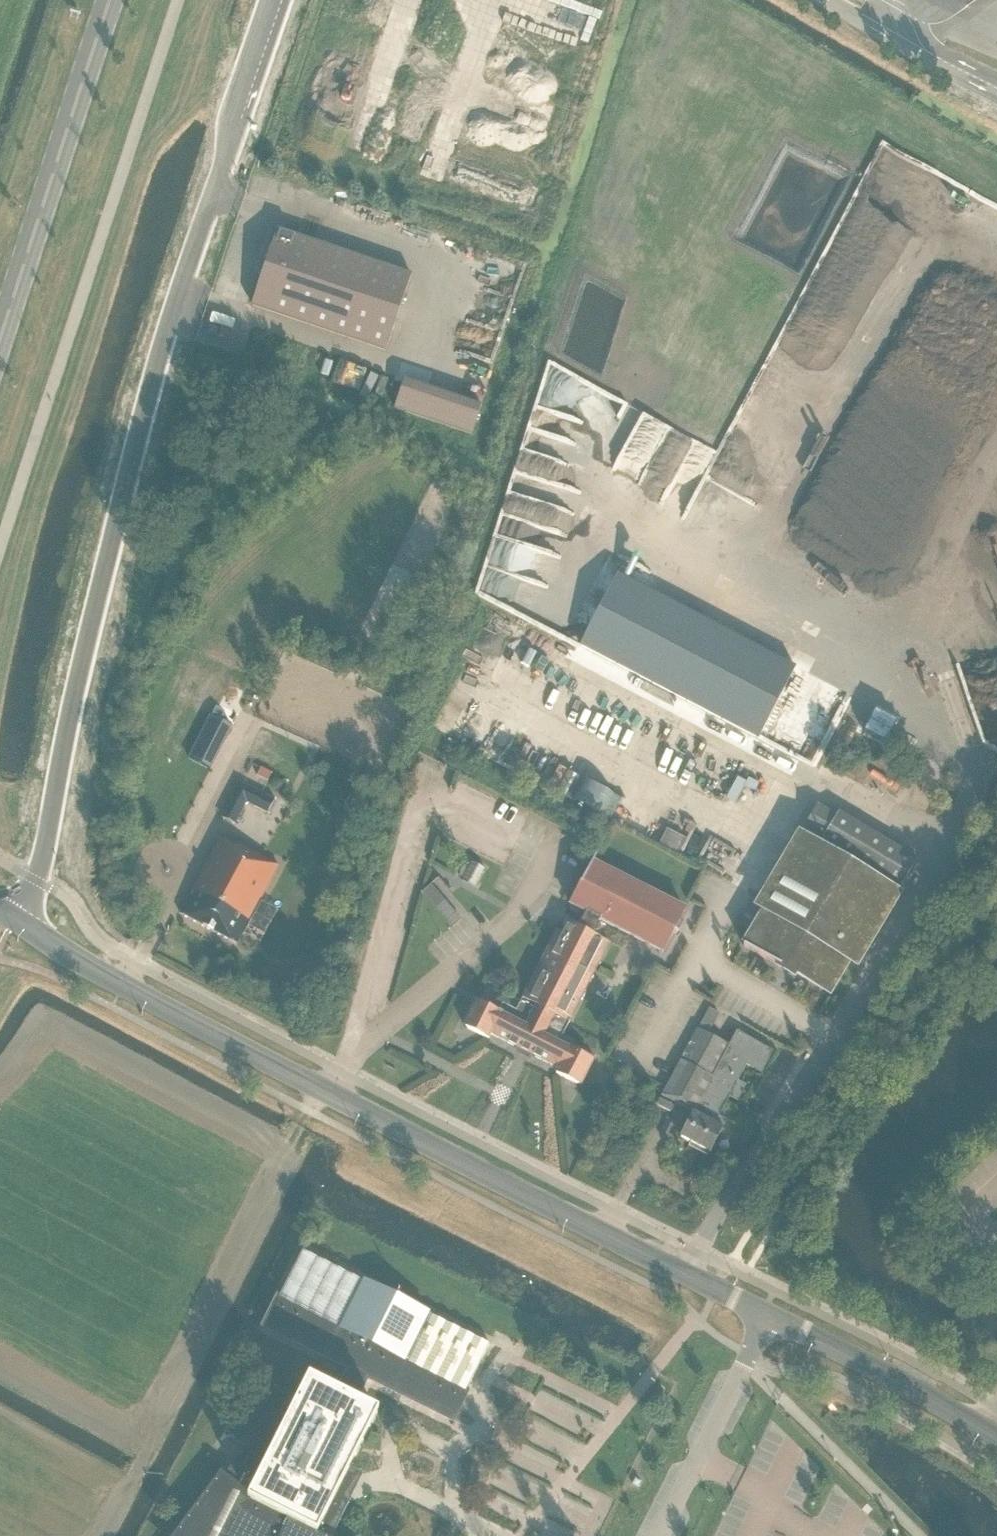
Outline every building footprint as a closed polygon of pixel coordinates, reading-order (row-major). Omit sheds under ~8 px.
[(866,0),(842,0),(860,10),(866,0)] [(385,350),(411,274),(277,229),(252,304),(385,350)] [(337,356),(330,378),(360,387),(367,365),(337,356)] [(471,434),(481,405),(404,379),(394,408),(471,434)] [(788,681),(611,590),(581,646),(758,738),(788,681)] [(913,782),(918,773),(912,770),(907,779),(913,782)] [(267,814),(274,800),(239,782),(221,818),(234,824),(245,802),(267,814)] [(666,824),(669,817),(650,808),(640,829),(680,848),(686,834),(666,824)] [(856,964),(917,860),(838,813),(818,847),(799,836),(758,905),(766,910),(745,945),(743,945),(743,946),(791,974),(793,971),(828,992),(848,959),(856,964)] [(236,847),(220,839),(180,914),(236,943),(279,865),(237,845),(236,847)] [(485,868),(471,860),(467,867),(464,865),(459,875),(462,877),(461,880),(475,887),(485,868)] [(550,1064),(564,1035),(563,1034),(570,1021),(569,1020),(609,942),(592,934),(594,932),(595,932),(596,932),(597,932),(598,931),(599,931),(600,929),(600,928),(600,927),(600,926),(600,925),(599,924),(598,923),(600,920),(663,952),(685,909),(592,862),(570,904),(580,910),(573,924),(568,921),(562,933),(557,930),(516,1011),(490,997),(486,1006),(476,1001),(464,1026),(488,1038),(490,1034),(550,1064)] [(451,927),(461,919),(432,884),(422,892),(451,927)] [(729,1046),(715,1038),(709,1034),(719,1013),(709,1007),(697,1029),(661,1096),(693,1112),(680,1137),(709,1153),(727,1120),(719,1116),(731,1093),(739,1098),(746,1085),(738,1081),(746,1065),(762,1074),(774,1051),(737,1031),(729,1046)] [(564,1035),(550,1064),(558,1068),(556,1073),(580,1085),(593,1061),(592,1061),(594,1057),(571,1045),(574,1040),(564,1035)] [(185,1535),(332,1535),(349,1502),(332,1494),(375,1410),(358,1402),(368,1380),(454,1423),(469,1390),(467,1389),(490,1343),(429,1313),(430,1312),(362,1278),(362,1279),(302,1250),(279,1295),(276,1293),(260,1326),(346,1369),(336,1391),(311,1378),(281,1437),(267,1426),(185,1535)] [(638,1487),(641,1481),(635,1479),(633,1484),(638,1487)]
